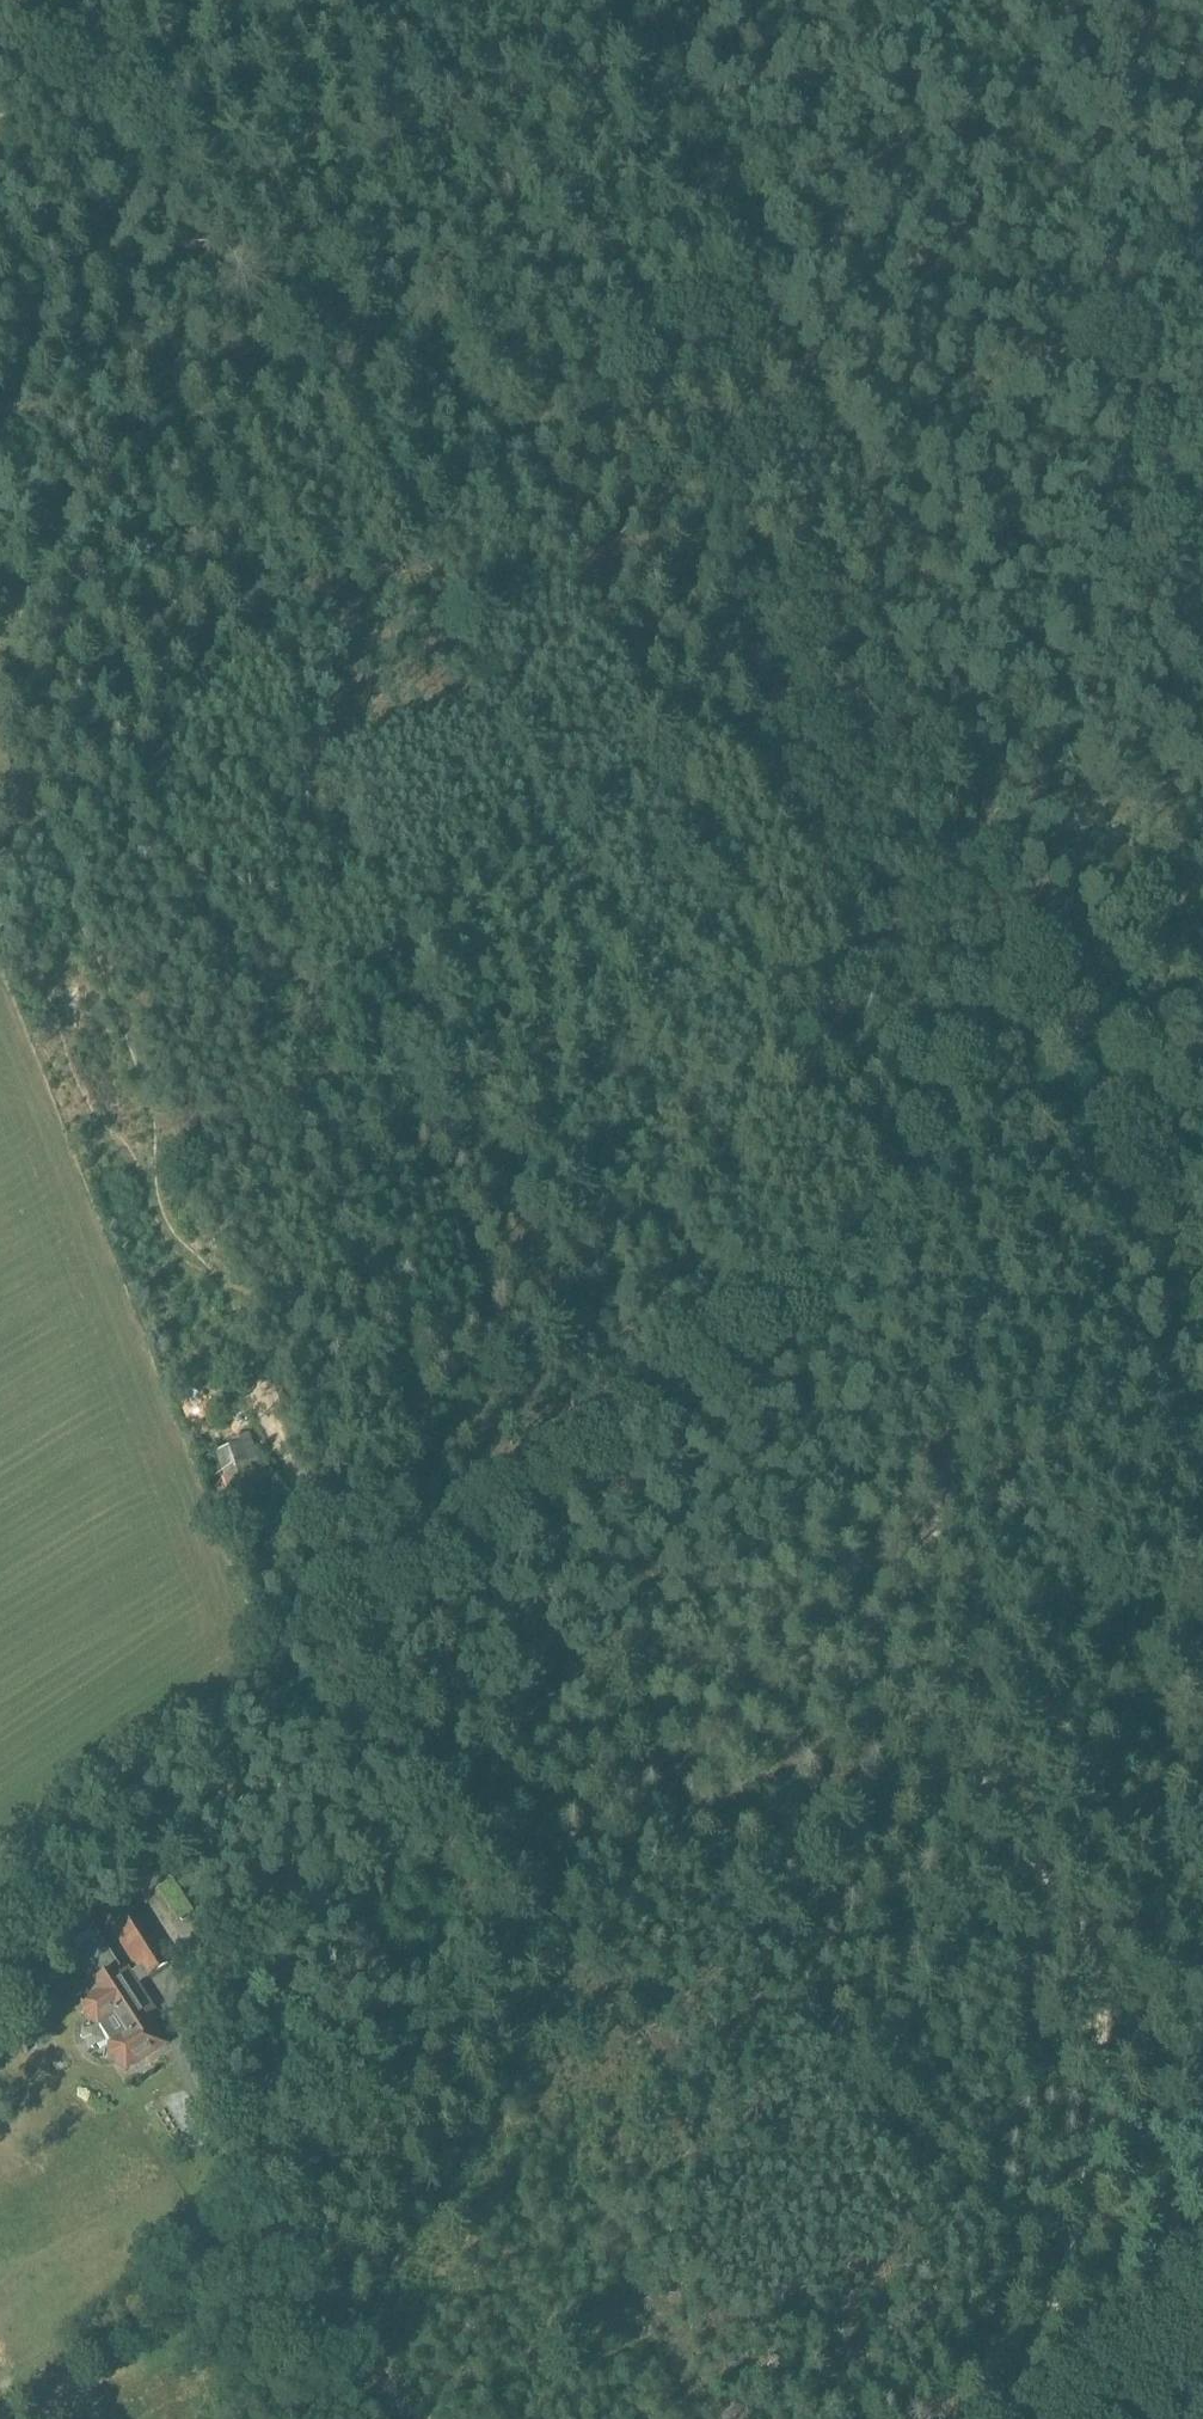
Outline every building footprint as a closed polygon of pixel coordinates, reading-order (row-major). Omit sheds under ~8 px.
[(235,1448),(218,1453),(235,1501),(259,1493),(251,1466),(261,1464),(251,1434),(232,1441),(235,1448)] [(183,1924),(191,1919),(178,1897),(169,1902),(183,1924)] [(141,1915),(118,1930),(149,1977),(170,1963),(164,1955),(167,1954),(141,1915)] [(119,1969),(93,1929),(68,1944),(93,1985),(87,1989),(91,1995),(86,1999),(87,2011),(91,2018),(97,2020),(114,2044),(114,2054),(119,2063),(127,2066),(164,2043),(144,2011),(151,2006),(125,1965),(119,1969)]
